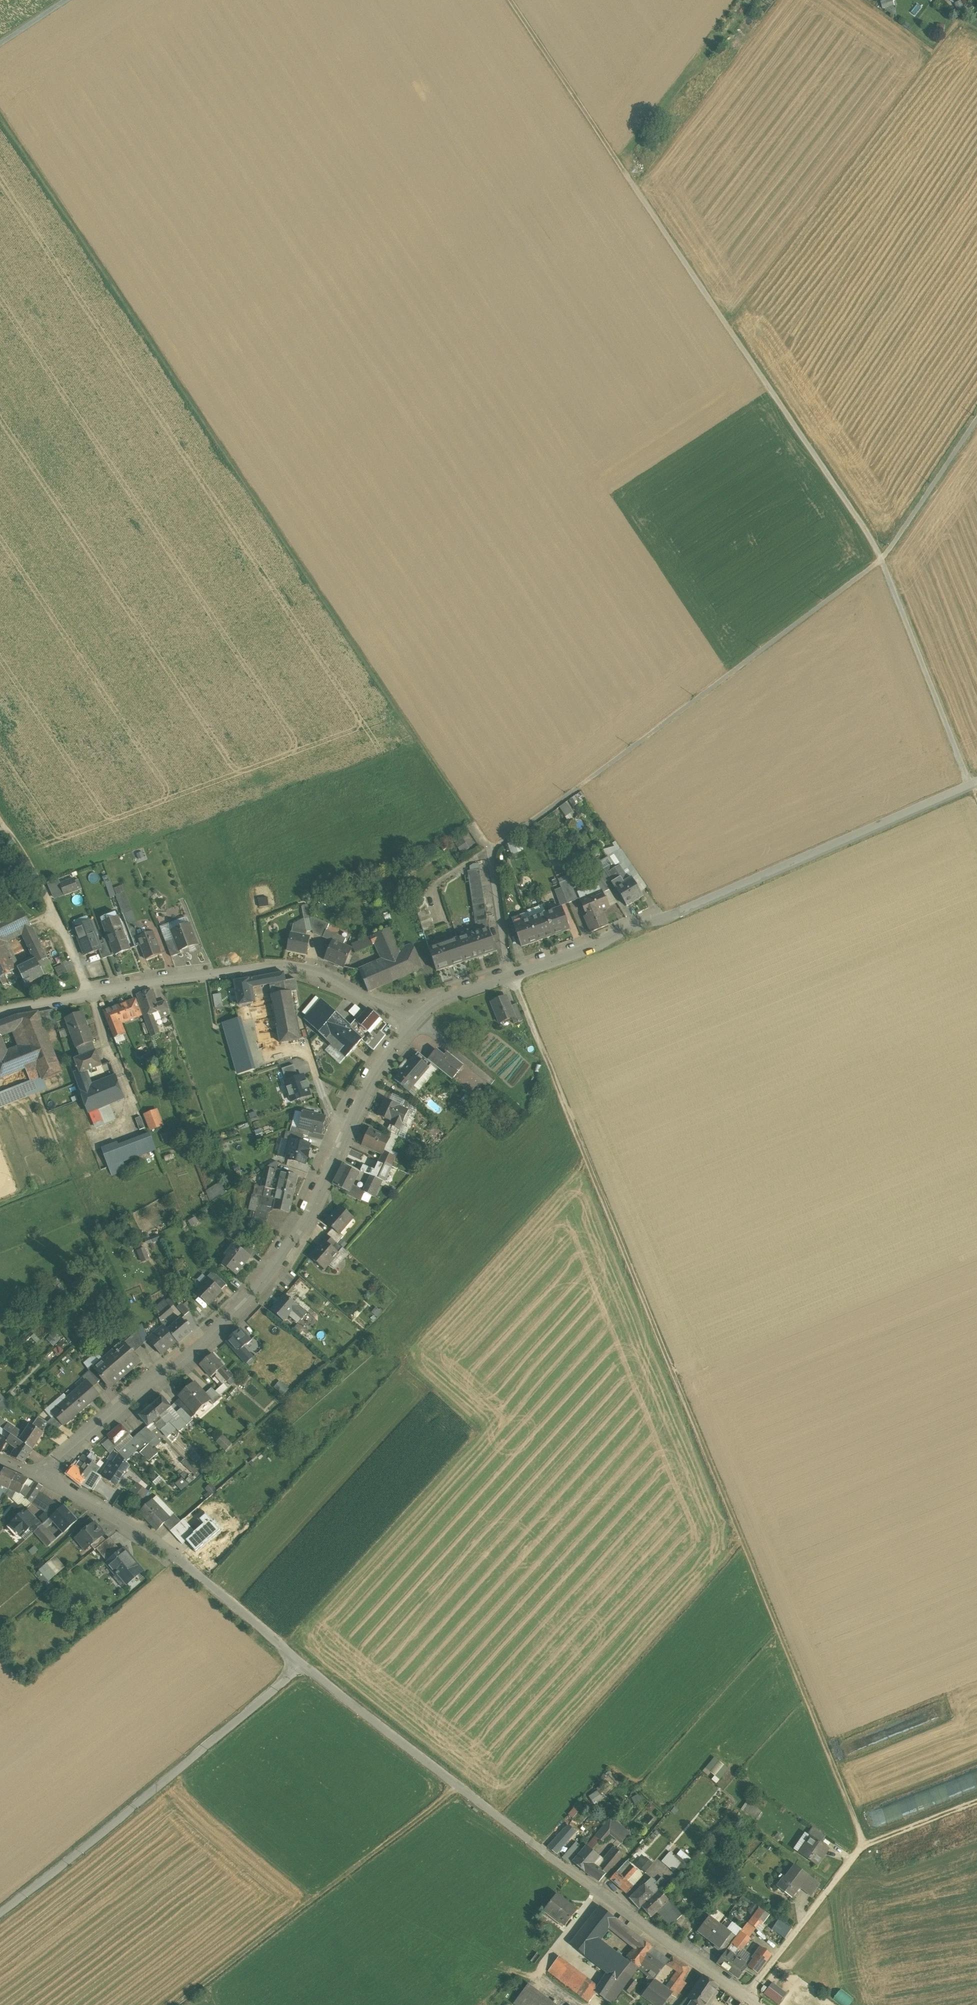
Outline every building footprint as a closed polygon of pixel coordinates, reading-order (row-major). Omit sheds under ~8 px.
[(558,806),(564,815),(570,811),(564,802),(558,806)] [(468,849),(463,840),(456,844),(462,853),(468,849)] [(523,851),(519,840),(513,842),(518,853),(523,851)] [(518,853),(513,842),(508,844),(512,855),(518,853)] [(621,850),(608,859),(611,865),(613,868),(614,869),(622,864),(619,859),(625,855),(621,850)] [(625,855),(619,859),(622,864),(628,861),(625,855)] [(603,869),(611,865),(608,859),(595,866),(599,873),(603,869)] [(638,874),(628,861),(622,864),(632,878),(638,874)] [(632,878),(622,864),(614,869),(623,883),(632,878)] [(611,865),(603,869),(610,879),(615,888),(623,883),(614,869),(613,868),(611,865)] [(610,879),(603,869),(599,873),(605,882),(610,879)] [(480,870),(468,871),(475,922),(487,920),(480,870)] [(605,882),(599,873),(593,875),(601,892),(602,893),(603,892),(603,893),(609,890),(605,882)] [(576,875),(568,879),(570,885),(571,884),(579,881),(576,875)] [(108,876),(104,877),(111,897),(116,895),(113,889),(108,876)] [(643,897),(632,878),(623,883),(635,902),(643,897)] [(74,879),(60,884),(65,895),(78,890),(74,879)] [(568,879),(559,883),(561,889),(567,904),(577,900),(571,884),(570,885),(568,879)] [(635,902),(623,883),(615,888),(627,907),(635,902)] [(123,886),(113,889),(116,895),(125,892),(123,886)] [(567,904),(561,889),(555,891),(561,907),(567,904)] [(125,892),(116,895),(119,903),(128,900),(125,892)] [(423,892),(411,896),(423,931),(435,928),(423,892)] [(601,892),(582,900),(583,901),(581,902),(585,911),(587,911),(587,912),(583,914),(584,917),(601,910),(602,910),(610,907),(606,898),(605,899),(603,893),(603,892),(602,893),(601,892)] [(267,897),(257,898),(259,907),(268,905),(267,897)] [(128,900),(119,903),(123,914),(132,910),(128,900)] [(308,905),(302,906),(304,919),(306,931),(306,932),(307,932),(313,933),(311,918),(308,905)] [(562,908),(546,914),(554,936),(570,930),(562,908)] [(0,921),(0,938),(1,942),(2,941),(22,932),(31,927),(23,910),(0,921)] [(132,910),(123,914),(127,926),(133,924),(137,923),(132,910)] [(601,910),(584,917),(590,933),(608,925),(602,910),(601,910)] [(115,955),(129,950),(116,913),(101,919),(108,937),(115,955)] [(546,914),(530,920),(538,941),(554,936),(546,914)] [(172,931),(190,925),(186,918),(160,928),(166,942),(175,939),(172,931)] [(329,924),(314,918),(311,918),(313,933),(313,934),(323,938),(326,930),(327,930),(329,924)] [(304,919),(293,925),(291,934),(306,937),(307,932),(306,932),(304,919)] [(487,920),(475,922),(477,930),(478,930),(478,933),(488,930),(487,920)] [(530,920),(514,925),(522,947),(538,941),(530,920)] [(145,928),(137,923),(133,924),(137,937),(148,934),(145,928)] [(99,946),(90,924),(74,929),(79,941),(80,941),(85,955),(99,950),(100,950),(99,946)] [(133,924),(127,926),(135,947),(140,945),(137,937),(133,924)] [(196,942),(190,925),(172,931),(175,939),(179,951),(180,951),(189,947),(188,945),(196,942)] [(31,927),(22,932),(25,936),(34,932),(31,927)] [(389,929),(374,936),(377,944),(385,961),(389,970),(404,963),(398,950),(389,929)] [(489,929),(458,940),(465,962),(496,951),(489,929)] [(327,930),(326,930),(323,938),(332,942),(332,941),(343,946),(346,939),(327,930)] [(34,932),(25,936),(28,943),(37,938),(34,932)] [(148,934),(137,937),(140,945),(146,960),(161,954),(152,932),(148,934)] [(306,937),(291,934),(288,951),(305,954),(309,938),(306,937)] [(374,936),(352,945),(355,953),(377,944),(374,936)] [(115,955),(108,937),(102,939),(104,944),(109,957),(115,955)] [(37,938),(28,943),(31,950),(40,945),(37,938)] [(175,939),(166,942),(171,957),(181,953),(180,951),(179,951),(175,939)] [(458,940),(429,949),(437,971),(465,962),(458,940)] [(343,946),(332,941),(332,942),(325,960),(344,968),(352,949),(343,946)] [(109,957),(104,944),(99,946),(100,950),(99,950),(102,959),(109,957)] [(412,944),(398,950),(404,963),(409,974),(422,969),(412,944)] [(40,945),(31,950),(34,956),(36,960),(37,960),(39,963),(47,959),(40,945)] [(0,951),(0,979),(3,977),(16,970),(6,948),(0,951)] [(36,960),(34,956),(14,966),(16,970),(18,969),(20,973),(26,985),(45,976),(39,963),(37,960),(36,960)] [(47,959),(39,963),(41,968),(49,964),(47,959)] [(385,961),(368,969),(369,972),(361,976),(368,992),(394,981),(389,970),(385,961)] [(56,976),(65,971),(61,963),(52,967),(56,976)] [(404,963),(389,970),(394,981),(409,974),(404,963)] [(49,964),(41,968),(45,976),(53,972),(49,964)] [(16,970),(3,977),(4,980),(20,973),(18,969),(16,970)] [(284,973),(249,979),(250,988),(285,982),(284,974),(284,973)] [(249,979),(235,982),(239,1005),(253,1003),(250,988),(249,979)] [(151,990),(137,995),(144,1016),(151,1014),(158,1011),(156,1004),(151,990)] [(290,992),(271,995),(273,1003),(277,1026),(278,1035),(279,1035),(280,1043),(297,1040),(290,992)] [(221,995),(213,996),(215,1008),(223,1007),(221,995)] [(506,997),(491,1003),(500,1023),(511,1018),(515,1017),(510,1006),(506,997)] [(339,1016),(321,1000),(305,1019),(327,1040),(343,1022),(338,1017),(339,1016)] [(130,1002),(118,1006),(124,1022),(142,1015),(137,1001),(131,1003),(130,1002)] [(170,1014),(165,1001),(156,1004),(158,1011),(160,1017),(170,1014)] [(273,1003),(253,1007),(257,1029),(277,1026),(273,1003)] [(523,1021),(516,1004),(510,1006),(515,1017),(511,1018),(514,1024),(523,1021)] [(118,1006),(111,1009),(111,1011),(104,1014),(114,1039),(124,1035),(119,1024),(124,1022),(118,1006)] [(355,1007),(348,1015),(355,1021),(356,1021),(363,1013),(355,1007)] [(357,1022),(356,1022),(359,1024),(368,1031),(379,1018),(368,1009),(357,1022)] [(53,1010),(45,1011),(49,1022),(50,1025),(57,1023),(53,1010)] [(45,1011),(38,1013),(43,1024),(49,1022),(45,1011)] [(38,1013),(18,1016),(29,1046),(48,1039),(43,1024),(38,1013)] [(82,1013),(66,1019),(69,1027),(59,1031),(62,1039),(72,1035),(71,1033),(88,1027),(82,1013)] [(151,1014),(144,1016),(151,1037),(158,1035),(151,1014)] [(29,1046),(18,1016),(10,1019),(14,1029),(13,1030),(20,1049),(29,1046)] [(10,1019),(3,1022),(7,1032),(13,1030),(14,1029),(10,1019)] [(240,1020),(224,1024),(238,1073),(254,1069),(240,1020)] [(356,1021),(355,1021),(349,1028),(361,1039),(364,1036),(355,1028),(359,1024),(356,1022),(357,1022),(356,1021)] [(343,1022),(327,1040),(332,1045),(346,1058),(361,1039),(349,1028),(343,1022)] [(88,1027),(71,1033),(72,1035),(77,1049),(93,1043),(88,1027)] [(375,1038),(368,1046),(373,1051),(386,1035),(380,1031),(377,1035),(375,1038)] [(278,1035),(259,1039),(260,1047),(280,1043),(279,1035),(278,1035)] [(20,1049),(6,1055),(0,1057),(0,1080),(26,1069),(30,1081),(30,1082),(42,1077),(43,1081),(62,1073),(48,1039),(29,1046),(20,1049)] [(93,1043),(77,1049),(80,1057),(96,1051),(93,1043)] [(340,1064),(346,1058),(332,1045),(326,1051),(340,1064)] [(80,1057),(75,1059),(79,1071),(80,1074),(85,1072),(102,1066),(96,1051),(80,1057)] [(447,1052),(443,1057),(435,1051),(428,1060),(452,1080),(464,1066),(447,1052)] [(418,1053),(411,1061),(420,1069),(428,1061),(418,1053)] [(409,1063),(406,1060),(399,1068),(402,1071),(409,1077),(415,1070),(416,1069),(409,1063)] [(428,1061),(420,1069),(411,1061),(409,1063),(416,1069),(415,1070),(422,1076),(432,1064),(428,1061)] [(287,1081),(298,1078),(294,1065),(283,1068),(287,1081)] [(415,1070),(409,1077),(402,1071),(395,1080),(408,1091),(413,1085),(416,1087),(421,1081),(419,1079),(422,1076),(415,1070)] [(116,1077),(90,1087),(85,1072),(80,1074),(79,1071),(74,1073),(89,1113),(124,1099),(116,1077)] [(286,1082),(292,1102),(310,1096),(304,1076),(298,1078),(287,1081),(286,1082)] [(0,1093),(0,1106),(46,1088),(43,1081),(42,1077),(30,1082),(30,1081),(0,1093)] [(400,1106),(385,1099),(377,1116),(392,1122),(393,1122),(400,1106)] [(414,1107),(404,1100),(400,1106),(409,1110),(408,1111),(410,1112),(414,1107)] [(400,1106),(393,1122),(402,1126),(408,1111),(409,1110),(400,1106)] [(157,1110),(145,1115),(151,1130),(163,1125),(157,1110)] [(325,1117),(303,1111),(303,1112),(302,1112),(302,1113),(303,1113),(299,1128),(321,1133),(325,1117)] [(141,1116),(136,1119),(140,1130),(146,1128),(141,1116)] [(392,1122),(387,1130),(398,1136),(401,1130),(400,1130),(402,1126),(393,1122),(392,1122)] [(299,1128),(291,1126),(290,1132),(304,1135),(308,1136),(309,1130),(299,1128)] [(369,1130),(362,1144),(383,1153),(389,1139),(369,1130)] [(290,1132),(286,1131),(284,1139),(291,1140),(302,1142),(304,1135),(290,1132)] [(151,1135),(103,1153),(108,1167),(116,1164),(156,1149),(151,1135)] [(302,1142),(291,1140),(287,1159),(305,1164),(306,1157),(307,1158),(309,1151),(308,1150),(310,1144),(302,1142)] [(396,1158),(384,1153),(381,1161),(392,1166),(396,1158)] [(381,1161),(379,1160),(372,1176),(382,1180),(384,1181),(388,1173),(389,1173),(392,1166),(381,1161)] [(276,1162),(266,1168),(274,1170),(275,1170),(277,1162),(276,1162)] [(116,1164),(108,1167),(112,1175),(120,1172),(116,1164)] [(343,1165),(333,1184),(347,1191),(348,1191),(358,1172),(357,1171),(343,1165)] [(274,1170),(266,1168),(264,1176),(272,1178),(274,1170)] [(275,1170),(274,1170),(272,1178),(271,1182),(276,1183),(279,1184),(282,1172),(275,1170)] [(298,1175),(282,1172),(279,1184),(278,1191),(293,1194),(298,1175)] [(272,1178),(264,1176),(261,1187),(274,1190),(276,1183),(271,1182),(272,1178)] [(372,1176),(364,1192),(377,1198),(383,1187),(382,1187),(383,1184),(380,1183),(382,1180),(372,1176)] [(219,1181),(203,1189),(209,1201),(226,1193),(219,1181)] [(261,1187),(255,1185),(253,1195),(259,1196),(257,1204),(259,1205),(270,1207),(274,1208),(278,1191),(274,1190),(261,1187)] [(363,1195),(353,1190),(351,1196),(360,1201),(363,1195)] [(293,1194),(278,1191),(274,1208),(273,1209),(289,1212),(293,1194)] [(259,1196),(253,1195),(251,1204),(256,1207),(257,1204),(259,1196)] [(270,1207),(259,1205),(257,1204),(256,1207),(257,1207),(257,1210),(268,1213),(270,1207)] [(340,1207),(331,1218),(330,1217),(326,1222),(333,1228),(339,1234),(340,1233),(344,1228),(342,1227),(351,1217),(340,1207)] [(268,1213),(257,1210),(253,1226),(265,1229),(268,1213)] [(339,1234),(333,1228),(327,1235),(337,1244),(344,1236),(340,1233),(339,1234)] [(337,1244),(327,1235),(323,1240),(324,1241),(325,1241),(338,1253),(342,1248),(337,1244)] [(338,1253),(325,1241),(310,1258),(324,1269),(338,1253)] [(251,1258),(256,1252),(247,1245),(242,1250),(251,1257),(250,1258),(251,1258)] [(140,1261),(148,1258),(143,1246),(135,1249),(140,1261)] [(242,1250),(237,1246),(222,1264),(237,1275),(250,1258),(251,1257),(242,1250)] [(226,1284),(216,1275),(211,1281),(221,1290),(226,1284)] [(211,1281),(208,1278),(195,1292),(209,1305),(222,1291),(221,1290),(211,1281)] [(172,1294),(164,1301),(169,1306),(169,1305),(177,1299),(172,1294)] [(285,1294),(271,1310),(283,1321),(289,1315),(297,1306),(297,1305),(285,1294)] [(189,1312),(182,1303),(177,1307),(185,1316),(189,1312)] [(169,1306),(158,1315),(161,1322),(174,1311),(169,1305),(169,1306)] [(306,1314),(297,1306),(289,1315),(298,1323),(306,1314)] [(181,1318),(167,1330),(177,1342),(178,1343),(192,1331),(181,1318)] [(177,1342),(163,1326),(148,1339),(162,1355),(177,1342)] [(251,1341),(240,1329),(227,1341),(237,1353),(243,1348),(251,1341)] [(144,1344),(138,1331),(124,1343),(133,1354),(144,1344)] [(45,1338),(52,1346),(59,1340),(53,1332),(45,1338)] [(32,1346),(39,1340),(32,1333),(25,1339),(32,1346)] [(124,1343),(104,1360),(119,1379),(139,1361),(133,1354),(124,1343)] [(252,1358),(243,1348),(237,1353),(247,1363),(252,1358)] [(223,1366),(212,1353),(200,1364),(211,1377),(218,1371),(223,1366)] [(119,1379),(104,1360),(95,1368),(94,1368),(102,1377),(101,1377),(102,1379),(109,1387),(119,1379)] [(102,1377),(94,1368),(95,1368),(92,1365),(87,1369),(89,1371),(97,1383),(102,1379),(101,1377),(102,1377)] [(233,1377),(223,1366),(218,1371),(227,1381),(233,1377)] [(97,1383),(89,1371),(83,1377),(86,1382),(87,1381),(92,1387),(97,1383)] [(233,1377),(227,1381),(230,1385),(236,1380),(233,1377)] [(282,1395),(288,1388),(278,1380),(272,1386),(282,1395)] [(86,1382),(67,1399),(79,1413),(99,1396),(92,1387),(87,1381),(86,1382)] [(194,1382),(179,1395),(181,1397),(194,1412),(194,1411),(208,1399),(209,1399),(205,1394),(194,1382)] [(224,1384),(220,1388),(215,1391),(218,1394),(220,1395),(227,1388),(224,1384)] [(215,1391),(211,1388),(205,1394),(209,1399),(208,1399),(213,1405),(222,1397),(220,1395),(218,1394),(215,1391)] [(171,1407),(162,1397),(151,1406),(167,1425),(170,1423),(173,1420),(166,1411),(171,1407)] [(194,1412),(181,1397),(175,1402),(181,1408),(189,1416),(191,1418),(196,1413),(194,1411),(194,1412)] [(10,1404),(4,1399),(0,1403),(0,1414),(10,1404)] [(79,1413),(67,1399),(52,1412),(51,1412),(55,1416),(63,1425),(64,1426),(79,1413)] [(167,1425),(151,1406),(140,1416),(149,1426),(154,1422),(161,1430),(167,1425)] [(189,1416),(181,1408),(176,1413),(183,1422),(189,1416)] [(63,1425),(55,1416),(47,1423),(49,1424),(58,1430),(63,1425)] [(189,1416),(183,1422),(187,1425),(193,1420),(191,1418),(189,1416)] [(47,1423),(38,1417),(32,1425),(43,1432),(49,1424),(47,1423)] [(8,1424),(0,1418),(0,1427),(4,1429),(4,1430),(7,1432),(11,1435),(20,1441),(26,1431),(22,1429),(20,1432),(8,1424)] [(184,1428),(178,1422),(174,1426),(175,1428),(179,1432),(184,1428)] [(174,1426),(170,1423),(167,1425),(161,1430),(166,1436),(175,1428),(174,1426)] [(26,1431),(20,1441),(21,1442),(22,1442),(33,1449),(44,1433),(43,1432),(32,1425),(31,1424),(26,1431)] [(120,1424),(107,1436),(116,1446),(129,1434),(120,1424)] [(0,1427),(0,1436),(7,1441),(9,1438),(5,1435),(7,1432),(4,1430),(4,1429),(0,1427)] [(146,1427),(138,1434),(146,1442),(148,1444),(156,1436),(146,1427)] [(146,1442),(138,1434),(133,1438),(140,1446),(146,1442)] [(221,1434),(214,1441),(224,1450),(231,1443),(221,1434)] [(156,1436),(148,1444),(149,1445),(153,1449),(161,1442),(156,1436)] [(140,1446),(133,1438),(127,1443),(135,1452),(140,1446)] [(33,1449),(22,1442),(21,1442),(12,1457),(23,1463),(33,1449)] [(149,1445),(141,1452),(149,1461),(154,1457),(158,1454),(153,1449),(149,1445)] [(192,1449),(187,1456),(195,1462),(200,1456),(192,1449)] [(100,1460),(91,1453),(87,1458),(89,1459),(97,1465),(100,1460)] [(87,1458),(83,1455),(79,1460),(85,1464),(89,1459),(87,1458)] [(121,1456),(113,1463),(110,1462),(101,1476),(116,1485),(121,1479),(130,1465),(121,1456)] [(85,1464),(80,1471),(74,1467),(68,1474),(81,1484),(93,1470),(97,1465),(89,1459),(85,1464)] [(192,1478),(190,1476),(189,1477),(185,1473),(183,1474),(174,1463),(171,1466),(189,1484),(200,1474),(185,1459),(182,1462),(195,1475),(192,1478)] [(4,1468),(3,1471),(0,1476),(0,1485),(9,1489),(17,1474),(4,1468)] [(93,1470),(81,1484),(90,1489),(98,1474),(97,1473),(93,1470)] [(29,1479),(17,1474),(9,1489),(15,1492),(20,1494),(27,1483),(29,1479)] [(43,1487),(29,1479),(27,1483),(33,1486),(25,1497),(32,1504),(43,1487)] [(184,1481),(178,1486),(182,1490),(187,1485),(184,1481)] [(149,1492),(138,1484),(135,1488),(145,1497),(149,1492)] [(0,1485),(0,1501),(1,1502),(6,1495),(9,1489),(0,1485)] [(145,1497),(135,1488),(129,1495),(140,1503),(145,1497)] [(15,1492),(9,1489),(6,1495),(12,1499),(15,1492)] [(62,1507),(44,1496),(38,1506),(46,1512),(40,1518),(44,1523),(51,1517),(62,1507)] [(152,1500),(169,1518),(174,1514),(156,1496),(152,1500)] [(169,1518),(152,1500),(140,1512),(157,1530),(164,1524),(169,1518)] [(22,1504),(14,1512),(18,1517),(27,1510),(22,1504)] [(77,1520),(64,1506),(62,1507),(51,1517),(54,1520),(65,1532),(77,1520)] [(41,1526),(27,1510),(18,1517),(11,1524),(21,1536),(31,1527),(35,1532),(41,1526)] [(190,1546),(196,1553),(223,1530),(215,1521),(214,1521),(206,1512),(198,1519),(203,1525),(195,1532),(193,1533),(194,1534),(186,1541),(191,1546),(190,1546)] [(169,1518),(164,1524),(170,1531),(181,1522),(174,1514),(169,1518)] [(44,1523),(43,1525),(46,1528),(54,1520),(51,1517),(44,1523)] [(195,1532),(184,1519),(181,1522),(170,1531),(182,1544),(186,1541),(194,1534),(193,1533),(195,1532)] [(95,1523),(77,1537),(87,1549),(91,1545),(102,1536),(104,1534),(95,1523)] [(46,1528),(43,1525),(41,1526),(35,1532),(48,1547),(56,1539),(46,1528)] [(102,1536),(91,1545),(95,1550),(96,1549),(106,1541),(102,1536)] [(106,1541),(96,1549),(107,1563),(121,1551),(110,1537),(106,1541)] [(133,1559),(132,1560),(123,1549),(121,1551),(107,1563),(106,1563),(117,1575),(119,1574),(126,1583),(135,1576),(136,1577),(143,1571),(133,1559)] [(56,1575),(47,1564),(37,1573),(43,1580),(46,1578),(49,1581),(56,1575)] [(126,1583),(119,1574),(117,1575),(114,1578),(122,1588),(127,1584),(126,1583)] [(711,1777),(710,1778),(715,1783),(728,1769),(713,1756),(702,1769),(711,1777)] [(880,1824),(920,1811),(915,1797),(875,1810),(880,1824)] [(578,1803),(568,1814),(573,1818),(582,1807),(578,1803)] [(762,1812),(749,1803),(744,1811),(757,1820),(762,1812)] [(611,1818),(596,1835),(601,1840),(609,1830),(623,1842),(630,1834),(611,1818)] [(574,1833),(567,1827),(565,1829),(572,1836),(574,1833)] [(824,1835),(813,1828),(808,1835),(812,1838),(812,1837),(819,1843),(824,1835)] [(565,1829),(548,1848),(556,1854),(572,1836),(565,1829)] [(596,1835),(587,1845),(592,1850),(601,1840),(596,1835)] [(819,1843),(812,1837),(812,1838),(801,1854),(817,1865),(827,1849),(819,1843)] [(576,1845),(564,1859),(570,1863),(581,1849),(576,1845)] [(592,1850),(587,1845),(573,1862),(586,1872),(600,1856),(592,1850)] [(619,1852),(613,1847),(609,1853),(611,1855),(606,1861),(600,1856),(586,1872),(600,1881),(622,1854),(621,1853),(621,1852),(620,1851),(619,1852)] [(684,1861),(688,1856),(679,1849),(675,1853),(684,1861)] [(669,1852),(662,1862),(674,1873),(682,1863),(669,1852)] [(633,1864),(644,1873),(652,1863),(641,1855),(633,1864)] [(625,1864),(617,1872),(621,1876),(631,1865),(629,1863),(627,1866),(625,1864)] [(631,1865),(621,1876),(628,1882),(638,1871),(631,1865)] [(809,1876),(795,1865),(785,1878),(786,1879),(779,1888),(792,1897),(802,1884),(803,1885),(809,1876)] [(638,1871),(628,1882),(633,1886),(643,1875),(638,1871)] [(621,1876),(617,1872),(610,1879),(627,1894),(633,1886),(628,1882),(621,1876)] [(803,1885),(802,1885),(808,1889),(815,1880),(809,1876),(803,1885)] [(662,1877),(655,1885),(659,1890),(661,1888),(661,1887),(667,1882),(662,1877)] [(650,1880),(630,1898),(639,1909),(641,1907),(651,1898),(659,1890),(655,1885),(650,1880)] [(815,1880),(808,1889),(812,1892),(819,1883),(815,1880)] [(669,1900),(659,1890),(651,1898),(641,1907),(651,1917),(657,1911),(668,1901),(669,1900)] [(577,1911),(557,1895),(545,1911),(565,1927),(577,1911)] [(668,1901),(657,1911),(670,1926),(674,1922),(680,1916),(675,1911),(676,1909),(668,1901)] [(601,1906),(577,1936),(593,1948),(601,1937),(611,1926),(616,1919),(601,1906)] [(708,1908),(701,1917),(706,1921),(710,1915),(711,1916),(713,1912),(708,1908)] [(696,1923),(683,1913),(680,1916),(674,1922),(689,1933),(696,1923)] [(706,1921),(698,1931),(709,1940),(719,1927),(713,1921),(715,1919),(711,1916),(710,1915),(706,1921)] [(643,1940),(616,1919),(611,1926),(637,1947),(643,1940)] [(777,1919),(770,1930),(783,1937),(789,1927),(777,1919)] [(725,1931),(719,1927),(709,1940),(719,1948),(720,1948),(731,1933),(732,1933),(727,1929),(725,1931)] [(736,1937),(726,1951),(734,1957),(749,1938),(741,1932),(736,1937)] [(731,1933),(720,1948),(725,1952),(726,1951),(736,1937),(731,1933)] [(593,1948),(577,1936),(571,1944),(586,1957),(593,1948)] [(618,1950),(601,1937),(593,1948),(607,1959),(618,1950)] [(629,1958),(629,1959),(639,1967),(654,1949),(643,1940),(637,1947),(629,1958)] [(607,1959),(593,1948),(586,1957),(607,1974),(596,1989),(598,1990),(596,1993),(612,2004),(631,1978),(607,1959)] [(762,1948),(751,1963),(748,1960),(744,1965),(748,1967),(756,1974),(771,1954),(762,1948)] [(639,1967),(639,1968),(652,1979),(667,1960),(654,1949),(639,1967)] [(618,1950),(607,1959),(631,1978),(639,1968),(639,1967),(629,1959),(629,1958),(618,1950)] [(725,1952),(717,1963),(731,1974),(740,1961),(734,1957),(726,1951),(725,1952)] [(690,1968),(673,1956),(668,1962),(680,1971),(665,1990),(671,1995),(682,1980),(690,1968)] [(567,1965),(558,1958),(552,1967),(560,1973),(566,1966),(567,1965)] [(740,1961),(731,1974),(738,1979),(748,1967),(744,1965),(740,1961)] [(591,1985),(566,1966),(560,1973),(557,1977),(582,1997),(591,1985)] [(560,1973),(552,1967),(549,1971),(557,1977),(560,1973)] [(689,1998),(693,2000),(701,2004),(705,2004),(719,1986),(704,1976),(689,1998)] [(632,1978),(624,1989),(630,1993),(638,1982),(632,1978)] [(671,1995),(675,1998),(686,1984),(682,1980),(671,1995)] [(653,1981),(642,1995),(655,2004),(663,2004),(671,1995),(665,1990),(653,1981)] [(529,1983),(513,2002),(517,2004),(557,2004),(529,1983)] [(591,1985),(582,1997),(589,2002),(596,1993),(598,1990),(596,1989),(591,1985)] [(765,1994),(778,2004),(784,1996),(771,1986),(765,1994)]
